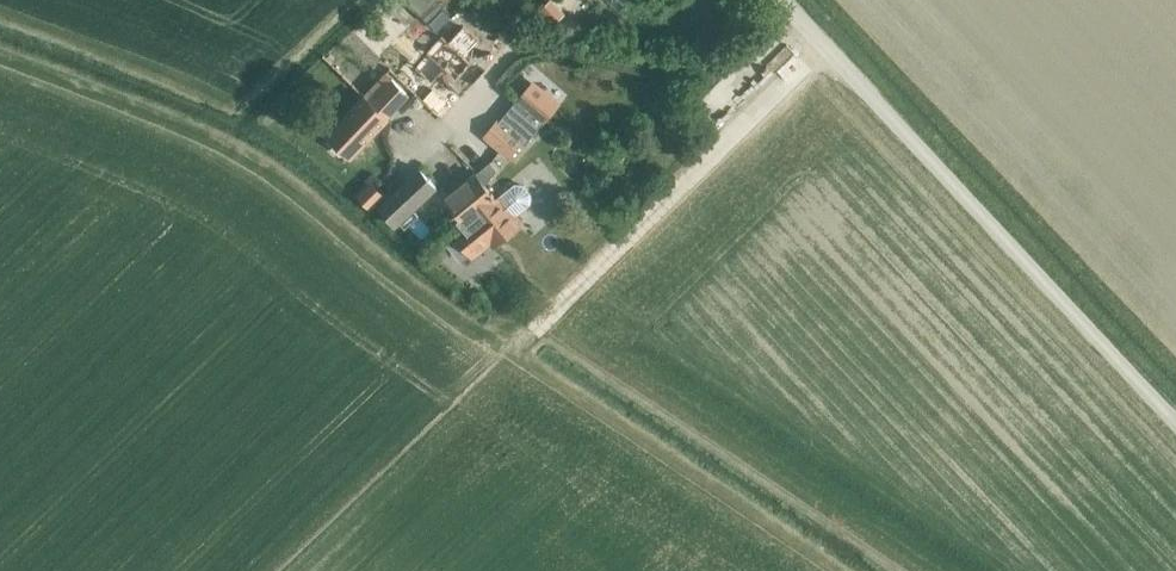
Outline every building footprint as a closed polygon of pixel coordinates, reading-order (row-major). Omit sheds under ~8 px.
[(426,19),(443,2),(441,0),(408,0),(426,19)] [(488,41),(470,24),(466,28),(470,31),(463,38),(450,24),(429,44),(458,71),(488,41)] [(364,94),(326,132),(349,154),(387,116),(408,94),(392,79),(390,81),(383,74),(364,94)] [(530,83),(517,99),(519,100),(544,122),(557,107),(530,83)] [(498,122),(487,134),(510,154),(521,142),(525,144),(530,138),(541,125),(544,122),(519,100),(516,104),(505,116),(499,123),(498,122)] [(475,173),(446,197),(461,214),(457,218),(462,224),(452,232),(472,258),(489,244),(493,248),(525,221),(517,212),(529,202),(531,197),(530,193),(524,185),(519,183),(514,184),(496,198),(493,195),(494,194),(492,191),(491,192),(485,184),(497,169),(490,161),(475,173)] [(436,185),(420,168),(380,206),(396,223),(436,185)] [(370,187),(357,200),(369,213),(382,200),(370,187)]
